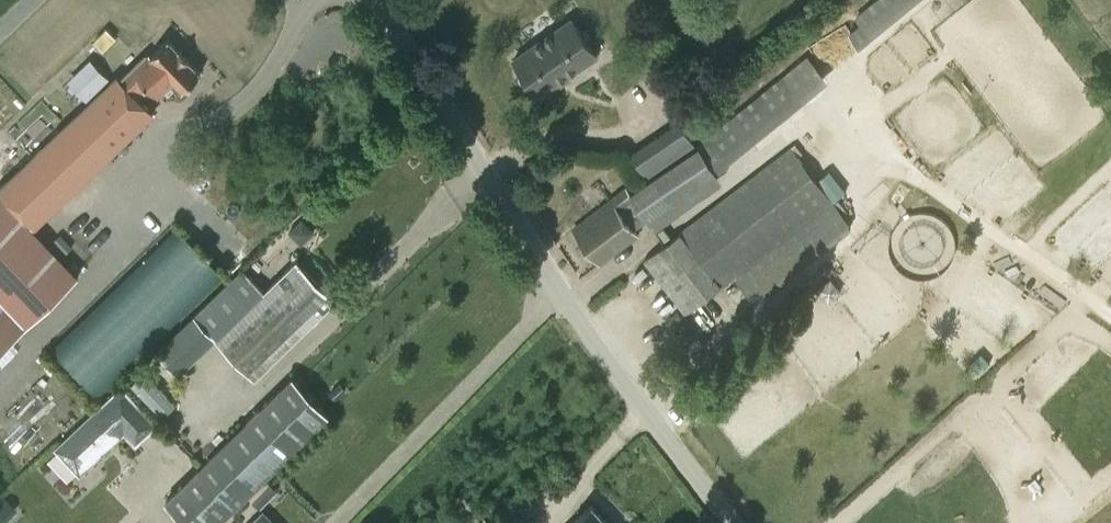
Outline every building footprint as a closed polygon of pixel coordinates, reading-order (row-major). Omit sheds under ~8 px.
[(530,88),(533,88),(538,96),(596,56),(571,20),(513,60),(519,68),(518,69),(518,71),(518,74),(518,76),(519,78),(521,81),(522,83),(523,84),(524,85),(526,86),(528,87),(530,88)] [(860,20),(847,30),(861,47),(873,37),(860,20)] [(0,187),(0,351),(79,275),(35,230),(155,114),(139,98),(149,88),(158,97),(175,81),(183,90),(200,73),(168,39),(151,56),(148,53),(121,79),(117,74),(0,187)] [(90,58),(65,82),(84,102),(109,78),(90,58)] [(649,174),(697,140),(681,117),(632,151),(649,174)] [(711,130),(698,141),(717,168),(731,158),(711,130)] [(654,228),(721,181),(697,145),(629,192),(628,192),(649,220),(654,228)] [(680,231),(644,260),(685,312),(720,285),(722,287),(734,278),(751,298),(849,223),(830,197),(820,185),(798,156),(790,146),(679,230),(680,231)] [(628,192),(629,192),(627,188),(611,200),(573,229),(600,264),(637,235),(634,230),(649,220),(628,192)] [(955,252),(955,246),(955,240),(953,233),(950,227),(946,223),(940,218),(935,215),(929,213),(924,213),(917,213),(911,214),(904,218),(899,222),(894,227),(891,233),(889,239),(889,245),(889,250),(890,257),(893,263),(897,268),(901,272),(908,276),(917,279),(922,280),(927,279),(936,276),(942,273),(947,268),(952,260),(955,252)] [(303,241),(315,229),(302,216),(290,229),(303,241)] [(179,223),(54,344),(100,392),(225,271),(179,223)] [(297,262),(218,338),(255,376),(334,299),(297,262)] [(196,314),(157,349),(177,372),(217,337),(196,314)] [(291,376),(197,468),(234,506),(328,414),(291,376)] [(98,408),(54,449),(79,476),(123,434),(98,408)] [(0,508),(0,522),(11,522),(24,512),(11,498),(0,508)] [(591,503),(570,522),(609,522),(591,503)] [(265,507),(248,522),(281,522),(265,507)] [(28,522),(50,522),(40,512),(28,522)]
